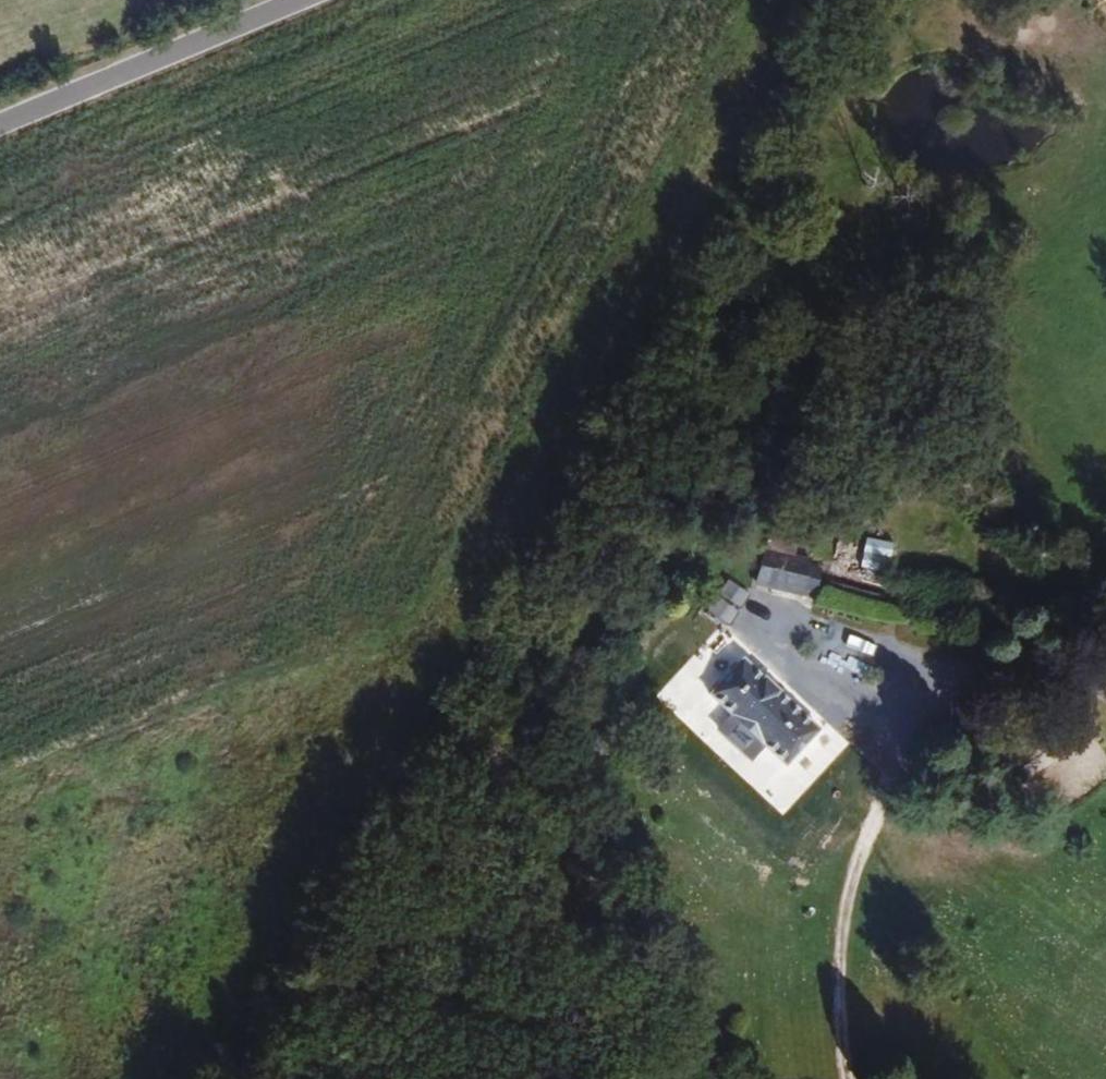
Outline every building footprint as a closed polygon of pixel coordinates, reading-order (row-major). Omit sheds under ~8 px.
[(796,540),(768,533),(764,547),(792,554),(796,540)] [(896,539),(865,533),(859,566),(890,571),(896,539)] [(764,547),(755,579),(797,591),(799,585),(811,588),(817,567),(804,564),(806,558),(792,554),(764,547)] [(730,577),(708,608),(728,622),(750,591),(730,577)] [(742,650),(707,684),(779,758),(814,724),(742,650)]
